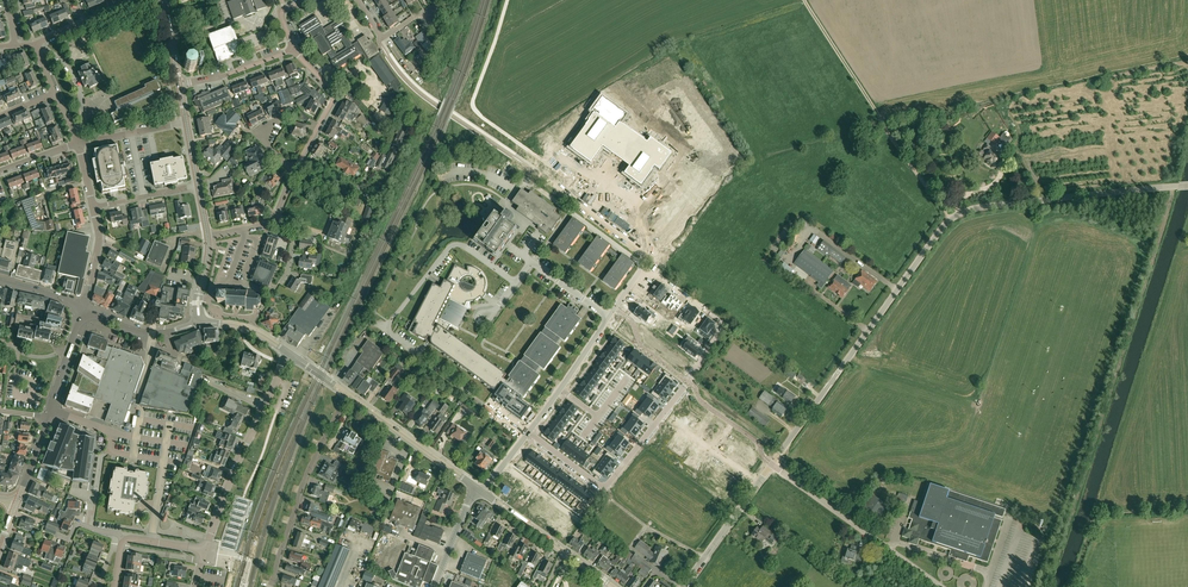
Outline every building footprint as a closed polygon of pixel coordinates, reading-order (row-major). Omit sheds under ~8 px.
[(35,0),(23,0),(24,5),(25,5),(26,10),(35,8),(34,4),(35,3),(35,0)] [(96,6),(94,0),(90,0),(86,2),(86,0),(83,1),(85,7),(87,5),(89,9),(96,6)] [(230,2),(228,3),(234,19),(243,16),(244,17),(257,12),(257,11),(265,8),(266,7),(264,0),(230,0),(230,2)] [(386,1),(378,6),(382,11),(389,7),(386,1)] [(389,7),(382,11),(385,17),(393,12),(389,7)] [(57,13),(60,21),(68,17),(65,10),(57,13)] [(393,12),(385,17),(383,18),(386,23),(396,17),(393,12)] [(53,24),(60,21),(57,13),(49,17),(53,24)] [(36,19),(41,29),(48,26),(45,19),(44,16),(36,19)] [(369,41),(366,36),(358,41),(358,42),(353,45),(346,34),(349,32),(342,22),(339,24),(338,21),(324,29),(316,16),(299,27),(305,36),(309,33),(314,40),(313,40),(323,56),(327,53),(332,61),(331,62),(337,70),(360,56),(359,53),(361,52),(368,62),(369,62),(386,85),(388,84),(391,88),(391,98),(389,102),(387,101),(381,110),(390,115),(395,106),(394,105),(398,98),(398,94),(399,94),(399,91),(398,91),(398,88),(402,85),(379,53),(379,52),(371,40),(369,41)] [(396,17),(386,23),(390,29),(394,26),(395,27),(401,24),(400,23),(396,17)] [(33,33),(41,29),(36,19),(28,22),(29,24),(27,25),(30,33),(33,32),(33,33)] [(237,41),(232,26),(208,35),(213,49),(218,63),(230,58),(229,56),(241,52),(237,41)] [(416,47),(414,43),(404,32),(393,40),(405,55),(416,47)] [(419,42),(418,40),(414,43),(416,47),(419,50),(421,48),(423,52),(425,55),(432,49),(430,47),(429,47),(423,39),(419,42)] [(27,59),(24,52),(21,53),(20,52),(15,54),(17,59),(19,62),(27,59)] [(30,66),(27,59),(19,62),(22,71),(28,69),(27,67),(30,66)] [(196,67),(199,66),(199,67),(202,66),(201,60),(198,61),(198,63),(196,63),(195,62),(191,59),(186,60),(183,64),(184,69),(188,72),(193,71),(196,67)] [(289,79),(292,86),(296,85),(295,84),(293,78),(299,76),(295,64),(287,67),(290,76),(291,76),(292,78),(289,79)] [(94,67),(90,68),(89,65),(81,69),(82,72),(78,74),(84,87),(88,86),(90,89),(98,85),(96,82),(100,80),(94,67)] [(276,71),(281,86),(284,85),(282,78),(286,76),(283,69),(276,71)] [(24,73),(27,82),(35,78),(32,71),(29,73),(29,71),(24,73)] [(277,87),(281,86),(276,71),(269,74),(271,81),(275,80),(276,82),(275,83),(277,87)] [(258,78),(260,86),(261,88),(263,93),(266,92),(263,84),(268,83),(265,76),(258,78)] [(38,85),(35,78),(27,82),(25,83),(27,87),(29,91),(31,90),(36,88),(35,86),(38,85)] [(260,86),(258,78),(250,81),(253,88),(260,86)] [(111,115),(114,123),(150,107),(150,108),(154,107),(155,109),(169,102),(167,89),(158,93),(157,91),(159,90),(155,81),(144,86),(145,88),(114,102),(117,109),(115,110),(116,112),(111,115)] [(247,82),(240,85),(245,100),(248,99),(246,94),(246,93),(246,91),(249,90),(247,82)] [(313,90),(306,84),(303,83),(298,86),(298,85),(296,86),(296,85),(292,86),(288,88),(289,89),(288,89),(292,96),(300,92),(301,91),(312,100),(318,92),(314,89),(313,90)] [(242,101),(245,100),(240,85),(232,88),(235,95),(239,94),(240,96),(242,101)] [(10,93),(14,100),(20,97),(19,94),(21,93),(19,88),(17,89),(17,90),(10,93)] [(232,100),(227,88),(211,94),(210,91),(195,97),(194,100),(196,107),(200,108),(202,113),(232,100)] [(314,114),(320,104),(318,103),(322,96),(318,92),(312,100),(307,110),(314,114)] [(6,103),(14,100),(10,93),(4,96),(3,95),(1,96),(4,101),(5,101),(6,103)] [(356,99),(349,93),(348,95),(365,112),(367,111),(361,105),(362,103),(357,98),(356,99)] [(267,109),(271,116),(277,113),(273,103),(274,103),(273,99),(271,100),(271,99),(269,100),(270,102),(271,102),(269,103),(270,105),(266,106),(267,109)] [(587,123),(568,148),(590,162),(602,146),(629,166),(623,173),(640,186),(651,170),(650,169),(652,166),(657,170),(669,153),(648,138),(645,142),(618,123),(624,115),(599,99),(587,113),(590,115),(585,121),(587,123)] [(352,113),(356,106),(348,101),(346,105),(343,103),(340,110),(355,119),(357,115),(352,113)] [(275,105),(274,103),(273,103),(277,113),(284,109),(281,102),(275,105)] [(256,112),(255,112),(252,104),(249,106),(252,111),(247,114),(252,125),(259,122),(254,112),(256,112)] [(51,114),(48,107),(45,108),(44,106),(39,109),(43,117),(51,114)] [(265,114),(262,108),(255,112),(256,112),(254,112),(259,122),(265,118),(263,115),(265,114)] [(310,119),(304,115),(298,108),(296,110),(302,117),(301,118),(308,123),(310,119)] [(19,113),(23,121),(32,117),(29,112),(27,113),(26,110),(19,113)] [(224,114),(215,124),(230,137),(238,127),(236,125),(242,119),(232,110),(226,116),(224,114)] [(355,119),(340,110),(336,117),(343,121),(346,117),(349,118),(348,119),(353,122),(353,121),(355,122),(356,121),(355,121),(356,119),(355,119)] [(14,124),(23,121),(19,113),(12,116),(13,119),(12,119),(14,124)] [(51,114),(43,117),(47,126),(52,124),(51,122),(54,121),(51,114)] [(369,122),(362,115),(357,120),(363,127),(369,122)] [(2,120),(5,128),(12,125),(9,117),(2,120)] [(200,129),(211,126),(209,118),(198,121),(200,129)] [(347,137),(349,134),(339,128),(341,125),(334,121),(330,128),(347,137)] [(305,139),(309,125),(304,124),(303,125),(292,122),(291,127),(293,127),(292,130),(291,130),(291,132),(291,134),(291,135),(292,135),(293,136),(295,137),(296,136),(300,137),(301,138),(303,139),(304,138),(305,139)] [(398,135),(394,144),(399,147),(400,145),(401,144),(402,142),(404,138),(406,134),(408,128),(398,123),(395,128),(398,130),(396,133),(398,135)] [(59,133),(56,126),(53,127),(53,126),(49,128),(52,136),(59,133)] [(212,134),(211,126),(200,129),(201,137),(212,134)] [(347,138),(347,137),(330,128),(326,135),(334,139),(336,135),(339,136),(339,137),(343,140),(344,138),(346,140),(347,138)] [(999,140),(1003,142),(1002,143),(1006,146),(1007,145),(1009,147),(1014,140),(1004,132),(1000,138),(992,133),(992,132),(984,142),(987,144),(990,140),(995,144),(999,140)] [(62,140),(59,133),(52,136),(49,137),(49,139),(51,142),(53,146),(60,143),(60,141),(62,140)] [(219,150),(209,160),(215,166),(223,157),(224,157),(224,158),(227,161),(239,148),(230,140),(220,151),(219,150)] [(40,141),(33,143),(36,151),(43,148),(40,141)] [(312,154),(319,158),(325,149),(322,147),(324,144),(319,141),(314,149),(312,154)] [(335,144),(331,142),(331,141),(327,146),(335,152),(339,147),(335,144)] [(36,151),(33,143),(26,146),(29,153),(36,151)] [(100,148),(92,149),(94,161),(92,161),(93,170),(94,170),(95,175),(96,184),(99,184),(102,195),(110,193),(118,191),(126,190),(124,179),(126,178),(125,169),(124,169),(123,164),(122,155),(119,156),(116,144),(108,146),(100,148)] [(980,155),(985,158),(984,159),(994,167),(1001,158),(995,153),(996,151),(988,145),(983,150),(982,150),(981,150),(979,150),(978,151),(978,152),(978,154),(980,155)] [(24,147),(17,149),(19,157),(26,154),(24,147)] [(247,153),(252,163),(260,158),(260,157),(263,156),(259,147),(252,150),(251,149),(246,151),(247,153)] [(203,155),(209,160),(219,150),(217,148),(214,151),(210,148),(203,155)] [(19,157),(17,149),(10,152),(12,159),(19,157)] [(386,158),(385,158),(385,159),(383,163),(384,164),(382,167),(389,170),(397,152),(391,149),(388,156),(386,158)] [(1,155),(3,162),(10,160),(8,153),(1,155)] [(372,157),(377,161),(380,157),(375,153),(372,157)] [(252,163),(245,166),(249,174),(267,164),(263,156),(260,157),(260,158),(252,163)] [(234,157),(230,161),(236,167),(239,164),(236,161),(237,160),(234,157)] [(159,163),(149,165),(151,172),(153,171),(154,179),(152,179),(154,186),(164,184),(164,186),(177,183),(177,182),(186,180),(185,173),(183,173),(181,165),(183,165),(182,158),(172,160),(172,158),(159,161),(159,163)] [(354,176),(359,169),(358,169),(359,167),(348,160),(347,162),(341,158),(336,165),(344,170),(343,172),(348,175),(349,173),(354,176)] [(366,163),(373,168),(376,161),(373,159),(372,160),(369,158),(366,163)] [(53,168),(55,177),(73,173),(71,164),(53,168)] [(512,167),(509,172),(517,178),(521,174),(512,167)] [(48,179),(55,177),(53,168),(46,169),(47,174),(44,174),(45,179),(48,178),(48,179)] [(280,178),(273,174),(275,172),(272,169),(266,177),(264,175),(260,180),(266,185),(267,183),(274,187),(280,178)] [(30,173),(33,180),(40,177),(37,170),(30,173)] [(26,183),(33,180),(30,173),(23,175),(26,183)] [(14,179),(17,186),(24,183),(21,176),(14,179)] [(214,198),(235,194),(232,178),(222,180),(222,183),(217,184),(217,186),(213,186),(214,190),(212,190),(214,198)] [(10,188),(17,186),(14,179),(7,181),(10,188)] [(78,196),(76,189),(73,190),(72,187),(67,188),(68,191),(69,191),(69,193),(70,198),(78,196)] [(522,190),(512,202),(519,207),(516,211),(536,225),(536,224),(539,226),(538,228),(547,234),(550,230),(552,231),(561,218),(554,213),(556,210),(531,192),(529,195),(522,190)] [(72,209),(77,208),(76,207),(80,206),(78,196),(70,198),(72,205),(71,205),(72,209)] [(33,197),(21,201),(21,202),(16,203),(17,206),(22,204),(32,230),(43,231),(44,224),(37,223),(31,208),(36,206),(33,197)] [(176,207),(179,219),(191,216),(188,205),(181,206),(180,200),(175,201),(176,207)] [(166,213),(164,204),(149,207),(151,216),(166,213)] [(257,216),(255,205),(252,206),(252,208),(248,209),(250,217),(257,216)] [(255,205),(257,216),(265,214),(263,206),(259,207),(258,205),(255,205)] [(484,210),(488,215),(494,209),(491,205),(484,210)] [(234,220),(238,219),(238,221),(241,220),(241,219),(242,219),(241,215),(245,215),(243,206),(238,206),(239,210),(235,211),(232,211),(234,220)] [(368,207),(363,220),(368,222),(373,209),(368,207)] [(75,219),(83,217),(81,210),(77,211),(77,208),(72,209),(73,212),(74,212),(75,219)] [(133,221),(140,219),(142,228),(149,227),(147,216),(144,216),(143,213),(142,214),(141,208),(131,210),(133,221)] [(219,218),(220,223),(221,223),(221,224),(224,223),(224,222),(229,221),(227,212),(226,209),(221,210),(221,208),(216,209),(218,218),(219,218)] [(111,223),(122,221),(123,225),(128,224),(126,215),(122,216),(121,212),(110,215),(111,223)] [(495,214),(475,241),(497,257),(516,229),(509,224),(513,217),(514,218),(514,217),(507,212),(507,213),(503,219),(495,214)] [(85,224),(83,217),(75,219),(77,226),(75,226),(76,229),(81,228),(81,225),(85,224)] [(596,239),(583,229),(585,227),(573,218),(553,245),(565,254),(582,232),(594,241),(578,263),(590,272),(606,250),(619,259),(603,281),(615,290),(634,263),(622,254),(621,257),(608,248),(610,245),(598,236),(596,239)] [(343,244),(345,238),(347,234),(352,222),(343,219),(340,226),(334,223),(328,238),(343,244)] [(45,222),(48,231),(55,230),(52,220),(45,222)] [(81,295),(81,294),(84,280),(84,279),(90,254),(86,253),(90,238),(67,232),(60,262),(59,269),(58,274),(59,275),(60,276),(61,276),(62,276),(63,275),(66,276),(64,283),(64,282),(63,288),(62,292),(66,293),(69,294),(73,294),(74,292),(76,292),(76,293),(76,294),(76,295),(77,296),(78,296),(79,296),(80,296),(80,295),(81,295)] [(309,240),(309,242),(301,240),(299,249),(311,251),(313,242),(314,242),(315,238),(306,235),(306,239),(309,240)] [(819,238),(814,235),(810,241),(815,244),(819,238)] [(279,240),(267,236),(260,256),(272,260),(279,240)] [(8,275),(12,264),(11,264),(17,243),(6,240),(3,249),(0,248),(2,244),(0,243),(0,273),(8,275)] [(146,240),(142,248),(145,249),(147,250),(151,243),(146,240)] [(146,262),(160,268),(169,247),(154,241),(146,262)] [(824,242),(824,243),(818,250),(828,257),(829,255),(841,264),(846,258),(834,249),(833,250),(824,242)] [(184,246),(181,261),(192,263),(193,254),(194,254),(195,248),(184,246)] [(278,255),(285,258),(287,251),(281,249),(278,255)] [(805,249),(794,264),(823,285),(834,271),(805,249)] [(120,263),(124,257),(134,263),(135,262),(136,261),(136,260),(124,253),(122,256),(111,250),(109,252),(108,253),(107,254),(108,255),(107,256),(120,263)] [(27,253),(25,258),(23,266),(19,265),(16,276),(40,283),(43,272),(33,269),(35,262),(37,262),(38,261),(40,256),(37,255),(36,256),(27,253)] [(322,258),(317,257),(310,256),(309,260),(300,259),(299,267),(311,269),(312,261),(316,261),(317,260),(322,261),(322,258)] [(106,259),(102,266),(111,270),(116,273),(119,266),(111,261),(111,262),(106,259)] [(252,275),(250,280),(262,285),(268,288),(277,266),(259,259),(252,275)] [(45,263),(44,270),(41,282),(45,283),(48,284),(48,283),(52,284),(55,273),(47,271),(49,264),(45,263)] [(425,299),(408,332),(426,341),(428,336),(431,338),(431,339),(430,340),(430,341),(431,342),(431,343),(431,344),(432,345),(433,345),(495,391),(499,386),(501,388),(492,400),(521,421),(530,408),(520,400),(522,397),(523,398),(540,376),(535,373),(540,367),(544,370),(560,348),(556,345),(560,339),(565,342),(581,319),(576,315),(579,311),(573,306),(572,309),(569,307),(567,309),(561,305),(545,327),(546,328),(542,334),(541,333),(524,356),(525,356),(521,362),(520,361),(509,377),(510,377),(507,381),(503,379),(506,375),(446,331),(451,325),(458,329),(456,327),(466,308),(468,309),(464,307),(467,302),(468,302),(470,302),(472,301),(475,301),(476,300),(478,299),(479,298),(480,297),(482,299),(486,293),(484,292),(486,286),(486,283),(485,279),(484,277),(481,279),(478,275),(481,273),(478,269),(475,268),(472,267),(470,267),(467,266),(467,271),(455,265),(443,289),(433,284),(425,299)] [(853,283),(858,287),(860,284),(870,291),(877,282),(862,270),(853,283)] [(99,271),(97,278),(104,282),(108,276),(99,271)] [(125,276),(117,271),(114,275),(123,280),(125,276)] [(160,289),(162,283),(164,277),(151,271),(146,279),(138,289),(137,290),(145,294),(145,293),(156,298),(160,289)] [(302,282),(312,284),(313,277),(301,275),(301,279),(300,279),(298,280),(293,277),(287,288),(295,293),(302,282)] [(851,285),(838,276),(829,288),(842,298),(848,291),(847,290),(851,285)] [(653,289),(650,293),(661,301),(666,294),(663,291),(665,288),(658,283),(655,286),(654,286),(653,289)] [(129,307),(133,299),(137,289),(130,285),(122,299),(120,303),(115,313),(125,317),(130,308),(129,307)] [(100,305),(107,292),(97,286),(95,290),(94,293),(95,294),(93,298),(93,301),(99,305),(99,304),(100,305)] [(161,287),(156,299),(153,306),(158,309),(156,320),(169,322),(169,319),(176,321),(176,317),(182,319),(184,307),(186,307),(188,298),(189,298),(190,291),(185,290),(185,288),(183,287),(182,290),(177,289),(163,286),(163,287),(161,287)] [(227,294),(218,294),(218,295),(218,301),(218,303),(226,303),(226,309),(227,309),(227,307),(233,307),(232,309),(234,309),(234,308),(239,308),(239,310),(240,310),(240,308),(245,308),(245,311),(247,311),(246,310),(252,311),(254,311),(254,307),(258,307),(261,304),(261,299),(259,296),(256,296),(256,291),(251,291),(248,291),(248,290),(247,290),(247,293),(241,292),(241,290),(240,290),(240,292),(235,292),(235,290),(234,290),(234,292),(228,291),(228,289),(227,289),(227,294)] [(4,290),(2,300),(0,305),(5,306),(9,308),(13,309),(15,298),(16,298),(17,293),(4,290)] [(110,307),(113,301),(112,301),(114,296),(107,292),(100,305),(106,309),(108,306),(110,307)] [(289,323),(280,336),(297,348),(306,335),(309,337),(316,327),(312,324),(326,305),(309,292),(298,307),(299,308),(290,320),(290,319),(287,322),(289,323)] [(25,305),(27,295),(20,294),(18,304),(25,305)] [(25,305),(32,307),(34,297),(27,295),(25,305)] [(153,307),(153,306),(156,299),(145,295),(141,303),(138,302),(134,310),(133,310),(129,319),(142,325),(149,307),(146,305),(147,304),(153,307)] [(120,303),(122,299),(119,298),(117,296),(115,299),(113,302),(113,301),(110,307),(111,307),(110,309),(113,310),(113,311),(113,312),(115,313),(120,303)] [(665,298),(661,304),(671,311),(672,309),(676,312),(682,305),(676,300),(676,299),(674,297),(673,298),(671,296),(668,300),(665,298)] [(34,297),(32,307),(39,308),(41,298),(34,297)] [(46,310),(46,307),(48,300),(41,298),(39,308),(46,310)] [(48,308),(46,307),(46,310),(44,319),(17,315),(14,326),(18,327),(19,322),(20,320),(34,322),(34,326),(42,328),(42,329),(36,328),(34,339),(49,342),(51,331),(51,328),(60,330),(62,319),(60,319),(61,317),(65,307),(50,302),(48,308)] [(641,306),(635,314),(641,318),(640,318),(644,321),(644,320),(649,324),(653,317),(656,319),(660,315),(651,309),(649,311),(645,309),(641,306)] [(681,313),(678,318),(681,320),(683,318),(691,324),(699,313),(691,307),(688,312),(687,311),(685,314),(686,314),(684,316),(681,313)] [(278,320),(272,316),(275,311),(272,309),(268,313),(267,313),(265,316),(266,317),(267,318),(263,323),(272,329),(278,320)] [(707,317),(698,329),(704,332),(701,336),(707,340),(712,333),(709,331),(715,323),(707,317)] [(34,330),(29,329),(20,327),(17,338),(32,341),(34,330)] [(217,330),(204,330),(204,338),(202,338),(203,342),(204,342),(204,344),(213,343),(213,345),(216,345),(216,343),(218,343),(218,337),(220,335),(219,332),(217,330)] [(203,342),(202,338),(199,332),(182,339),(182,340),(175,343),(179,353),(180,352),(180,354),(184,352),(184,354),(189,352),(190,353),(193,352),(192,349),(192,348),(191,348),(196,346),(198,350),(201,347),(203,345),(203,342)] [(93,333),(89,335),(88,339),(90,340),(87,347),(99,351),(97,356),(108,360),(112,349),(107,347),(109,341),(96,337),(97,335),(93,333)] [(698,343),(688,336),(686,340),(689,342),(684,349),(688,352),(688,353),(691,355),(691,354),(696,357),(700,350),(695,347),(698,343)] [(615,338),(611,343),(620,350),(625,345),(615,338)] [(364,369),(367,372),(368,371),(371,373),(385,353),(368,341),(361,351),(364,353),(357,363),(364,368),(364,369)] [(611,343),(607,349),(616,356),(620,350),(611,343)] [(107,361),(94,399),(111,404),(105,421),(120,427),(122,425),(134,393),(144,365),(140,357),(112,348),(112,349),(108,360),(107,361)] [(607,349),(603,354),(612,361),(616,356),(607,349)] [(635,351),(627,361),(633,365),(641,355),(635,351)] [(140,403),(147,406),(147,407),(188,414),(203,370),(192,367),(190,373),(182,370),(180,375),(178,374),(181,367),(177,360),(159,352),(153,367),(140,403)] [(94,399),(107,361),(88,354),(87,356),(86,356),(85,357),(83,356),(77,373),(78,374),(74,386),(72,385),(65,407),(88,415),(94,399)] [(603,354),(599,360),(608,367),(612,361),(603,354)] [(244,355),(241,366),(250,369),(249,372),(255,373),(255,370),(256,370),(257,364),(260,363),(260,360),(259,358),(253,356),(252,357),(244,355)] [(641,355),(633,365),(638,369),(646,359),(641,355)] [(638,369),(637,370),(642,374),(651,362),(646,359),(638,369)] [(599,360),(595,365),(596,366),(604,372),(608,367),(599,360)] [(651,362),(642,374),(648,378),(657,367),(651,362)] [(596,366),(592,371),(601,378),(605,373),(604,372),(596,366)] [(389,378),(394,382),(401,372),(396,368),(389,378)] [(793,380),(796,376),(797,374),(789,368),(784,373),(793,380)] [(358,375),(349,369),(342,379),(351,386),(358,375)] [(592,371),(588,377),(597,384),(601,378),(592,371)] [(658,384),(659,385),(660,385),(670,393),(672,390),(673,391),(676,386),(671,382),(673,379),(666,374),(658,384)] [(351,386),(357,390),(364,381),(358,376),(351,386)] [(588,377),(584,382),(593,389),(597,384),(588,377)] [(364,381),(357,390),(365,396),(370,389),(374,391),(379,385),(373,380),(369,385),(364,381)] [(584,382),(580,388),(589,395),(593,389),(584,382)] [(390,385),(382,397),(382,398),(384,399),(385,399),(389,402),(397,391),(390,385)] [(653,391),(651,394),(658,400),(660,397),(665,400),(669,396),(668,396),(670,393),(660,385),(659,385),(654,392),(653,391)] [(780,387),(776,393),(783,397),(783,398),(791,404),(796,397),(788,391),(787,391),(780,387)] [(580,388),(575,393),(585,400),(589,395),(580,388)] [(759,398),(773,409),(778,402),(778,401),(764,391),(759,398)] [(404,403),(399,410),(408,416),(416,404),(414,403),(416,401),(412,398),(406,393),(401,400),(404,403)] [(648,394),(642,403),(654,413),(659,407),(652,401),(654,398),(648,394)] [(233,430),(236,431),(242,420),(243,417),(246,419),(250,410),(237,404),(237,403),(237,402),(227,397),(222,408),(232,413),(233,412),(236,414),(234,416),(232,419),(231,419),(231,420),(228,427),(225,426),(223,431),(231,435),(233,431),(233,430)] [(443,402),(437,410),(443,415),(449,407),(443,402)] [(569,402),(564,408),(574,415),(578,409),(569,402)] [(778,402),(773,409),(772,410),(781,417),(787,408),(778,402)] [(642,403),(635,412),(641,416),(643,413),(650,419),(654,413),(642,403)] [(425,409),(423,407),(418,413),(421,415),(418,419),(416,422),(419,424),(418,425),(418,426),(420,427),(421,427),(424,423),(425,423),(427,420),(427,419),(429,416),(430,417),(437,408),(432,404),(428,409),(429,409),(427,412),(425,410),(425,409)] [(466,412),(471,416),(475,411),(469,407),(469,408),(463,404),(461,407),(466,412)] [(564,408),(560,413),(570,420),(574,415),(564,408)] [(560,413),(556,419),(565,425),(570,420),(560,413)] [(634,413),(627,422),(640,431),(644,425),(637,420),(639,417),(634,413)] [(437,418),(436,417),(431,425),(432,426),(430,428),(431,430),(434,432),(435,432),(436,433),(439,429),(440,430),(444,423),(447,419),(440,414),(437,418)] [(556,419),(552,424),(561,431),(565,425),(556,419)] [(16,425),(18,425),(17,429),(20,430),(29,431),(30,424),(21,423),(22,422),(17,422),(16,425)] [(627,422),(620,430),(626,435),(628,432),(635,437),(640,431),(627,422)] [(42,464),(59,471),(74,473),(72,480),(88,483),(93,450),(94,450),(95,439),(87,437),(87,438),(83,437),(83,434),(64,426),(64,425),(58,423),(51,441),(50,443),(42,464)] [(552,424),(548,430),(557,436),(561,431),(552,424)] [(451,428),(447,434),(449,435),(448,436),(452,439),(454,437),(460,442),(463,439),(464,440),(468,435),(453,425),(451,428)] [(548,430),(544,435),(553,442),(557,436),(548,430)] [(615,442),(625,450),(630,444),(622,438),(625,435),(619,431),(617,434),(619,436),(615,442)] [(334,451),(340,455),(342,451),(343,452),(346,445),(350,448),(348,452),(353,455),(359,445),(361,446),(364,442),(362,440),(357,437),(358,436),(353,433),(352,434),(347,432),(346,432),(344,432),(343,434),(344,436),(341,442),(340,441),(334,451)] [(18,437),(18,441),(27,442),(28,434),(18,433),(17,437),(18,437)] [(224,434),(221,440),(223,441),(223,440),(226,441),(226,442),(227,442),(227,441),(231,443),(231,444),(237,446),(239,440),(230,436),(224,434)] [(223,441),(221,440),(219,446),(225,449),(234,452),(237,446),(231,444),(231,443),(227,441),(227,442),(226,442),(226,441),(223,440),(223,441)] [(568,440),(561,449),(567,453),(573,444),(568,440)] [(612,440),(606,449),(611,453),(613,450),(621,456),(625,450),(615,442),(612,440)] [(573,444),(567,453),(572,457),(579,448),(573,444)] [(17,451),(17,454),(25,455),(26,447),(23,446),(18,445),(15,445),(12,445),(11,448),(12,448),(12,450),(17,451)] [(579,448),(572,457),(575,459),(578,462),(584,452),(579,448)] [(219,457),(227,460),(230,452),(222,449),(219,456),(219,457)] [(389,453),(382,450),(373,473),(383,477),(383,479),(390,482),(398,461),(391,458),(390,460),(387,459),(389,453)] [(494,457),(484,450),(477,459),(478,460),(475,465),(476,465),(476,467),(478,468),(479,468),(484,471),(485,470),(486,470),(488,468),(487,468),(494,457)] [(533,451),(525,462),(530,465),(538,455),(533,451)] [(584,452),(578,462),(581,464),(583,466),(590,457),(584,452)] [(606,456),(601,463),(612,471),(613,468),(614,469),(617,464),(613,461),(615,458),(607,452),(605,455),(606,456)] [(224,467),(227,460),(219,457),(219,456),(215,455),(214,458),(212,463),(216,464),(224,467)] [(538,455),(530,465),(534,469),(542,458),(538,455)] [(12,460),(11,462),(22,467),(24,460),(15,456),(13,461),(12,460)] [(542,458),(534,469),(539,472),(539,473),(540,471),(547,462),(542,458)] [(22,467),(11,462),(10,465),(11,466),(10,470),(19,474),(22,467)] [(327,462),(320,475),(329,480),(335,470),(339,473),(343,466),(336,462),(333,466),(327,462)] [(547,462),(540,471),(544,475),(551,465),(547,462)] [(595,469),(592,472),(600,478),(602,475),(606,479),(610,474),(612,471),(601,463),(596,470),(595,469)] [(551,465),(544,475),(549,478),(556,468),(551,465)] [(218,483),(222,472),(208,467),(207,471),(210,473),(208,479),(218,483)] [(129,474),(127,473),(127,470),(115,469),(113,468),(112,472),(113,472),(113,477),(110,477),(110,480),(111,480),(109,490),(110,490),(110,491),(108,491),(107,494),(110,494),(108,508),(107,511),(111,511),(111,510),(120,512),(119,513),(129,515),(130,513),(133,514),(135,503),(136,503),(139,501),(140,499),(146,500),(147,496),(146,496),(148,486),(149,483),(147,482),(148,477),(149,474),(135,472),(135,474),(133,474),(133,473),(129,472),(129,474)] [(556,468),(549,478),(554,482),(554,481),(561,472),(560,472),(556,468)] [(43,469),(40,480),(46,481),(49,471),(43,469)] [(7,485),(8,474),(6,473),(5,475),(4,474),(5,472),(0,471),(0,478),(0,481),(0,484),(7,485)] [(561,472),(554,481),(558,484),(559,484),(566,474),(561,471),(560,472),(561,472)] [(8,474),(7,485),(12,485),(15,484),(18,475),(9,472),(8,474)] [(418,480),(415,479),(413,485),(418,487),(420,483),(427,486),(430,477),(420,474),(418,480)] [(558,484),(558,485),(563,489),(564,488),(563,487),(570,478),(566,474),(559,484),(558,484)] [(515,477),(507,487),(513,492),(521,481),(515,477)] [(570,478),(563,487),(564,488),(568,491),(575,481),(570,478)] [(568,491),(567,492),(572,495),(580,485),(575,481),(568,491)] [(525,489),(520,496),(526,501),(534,491),(528,486),(530,484),(527,482),(522,487),(525,489)] [(33,483),(31,488),(56,500),(57,497),(54,495),(54,496),(46,492),(47,490),(46,490),(46,489),(33,483)] [(201,488),(199,492),(212,498),(212,497),(213,498),(214,497),(215,495),(215,493),(214,493),(213,492),(216,487),(207,483),(206,485),(200,483),(198,487),(201,488)] [(948,556),(953,558),(953,557),(967,562),(969,557),(988,563),(1002,521),(994,518),(995,515),(1003,518),(1005,510),(959,494),(949,491),(929,484),(923,504),(914,501),(908,518),(912,519),(909,529),(905,528),(902,536),(910,539),(908,543),(917,546),(919,540),(950,550),(948,556)] [(334,494),(334,492),(341,495),(343,491),(335,488),(335,487),(327,485),(324,491),(334,494)] [(580,485),(572,495),(576,499),(584,488),(580,485)] [(330,494),(320,491),(321,489),(313,486),(312,491),(311,491),(310,493),(311,494),(311,495),(320,498),(319,501),(327,504),(327,503),(330,504),(331,504),(333,497),(333,496),(330,495),(330,494)] [(56,500),(31,488),(28,493),(38,498),(39,496),(42,498),(42,497),(51,501),(54,503),(56,500)] [(584,488),(576,499),(581,502),(582,501),(589,491),(584,488)] [(441,501),(439,500),(436,507),(436,506),(434,510),(442,513),(444,510),(446,505),(451,506),(452,502),(451,501),(454,494),(445,491),(441,501)] [(589,491),(582,501),(586,505),(594,495),(589,491)] [(608,493),(602,500),(607,504),(613,496),(608,493)] [(899,493),(896,500),(906,503),(908,496),(899,493)] [(171,500),(177,501),(176,505),(181,506),(183,496),(172,494),(171,500)] [(537,502),(533,507),(538,510),(538,509),(541,512),(549,501),(542,496),(541,497),(538,494),(534,500),(537,502)] [(872,495),(862,510),(876,520),(883,510),(875,504),(878,499),(872,495)] [(24,509),(33,513),(35,508),(38,510),(42,512),(43,511),(47,513),(50,506),(38,500),(30,496),(30,497),(28,496),(25,503),(26,503),(24,509)] [(189,508),(197,511),(199,512),(201,509),(207,511),(207,510),(208,510),(209,508),(208,507),(209,504),(205,502),(205,501),(201,499),(196,497),(193,505),(191,504),(189,508)] [(398,500),(390,521),(413,530),(421,509),(398,500)] [(67,508),(65,512),(74,516),(72,515),(73,512),(78,513),(79,508),(80,503),(76,502),(76,501),(73,501),(73,502),(69,502),(68,508),(67,508)] [(549,501),(541,512),(544,514),(544,515),(548,517),(552,513),(555,515),(559,509),(555,507),(556,506),(549,501)] [(319,519),(328,522),(329,521),(332,523),(334,519),(333,518),(330,517),(330,516),(326,515),(318,512),(319,509),(318,507),(317,506),(315,506),(315,505),(308,503),(305,512),(312,514),(312,516),(319,519)] [(482,508),(480,507),(479,507),(477,509),(477,510),(480,512),(475,519),(478,521),(476,524),(478,525),(477,526),(482,529),(489,519),(491,520),(494,516),(482,508)] [(196,514),(197,511),(189,508),(187,514),(191,515),(194,516),(192,521),(201,524),(204,517),(196,514)] [(561,517),(557,522),(561,525),(562,525),(565,527),(572,516),(565,511),(565,512),(562,509),(558,515),(561,517)] [(74,516),(65,512),(60,510),(59,514),(60,514),(58,520),(63,522),(61,529),(67,532),(69,528),(70,528),(71,526),(70,525),(72,521),(68,519),(70,514),(74,516)] [(334,526),(325,522),(318,520),(313,519),(313,518),(308,516),(308,518),(303,517),(301,524),(307,525),(307,526),(309,527),(310,527),(311,527),(311,526),(316,528),(319,529),(331,534),(334,526)] [(572,516),(565,527),(567,529),(567,530),(571,532),(575,528),(578,530),(582,524),(579,522),(572,516)] [(444,531),(435,528),(433,527),(432,528),(425,525),(427,519),(422,517),(414,537),(419,539),(426,542),(427,540),(439,544),(444,531)] [(28,531),(29,526),(33,527),(35,521),(27,518),(26,521),(22,519),(19,527),(28,531)] [(338,518),(335,526),(342,529),(345,521),(338,518)] [(46,527),(56,532),(59,525),(48,521),(46,527)] [(363,529),(371,533),(374,527),(366,523),(363,529)] [(505,528),(498,525),(492,535),(499,539),(505,528)] [(756,538),(762,542),(764,539),(772,544),(777,537),(767,530),(765,533),(762,531),(757,527),(752,535),(757,538),(756,538)] [(298,533),(296,541),(314,547),(315,544),(312,543),(312,542),(305,539),(306,535),(298,533)] [(497,550),(501,552),(503,548),(505,549),(507,546),(511,548),(517,537),(509,534),(504,545),(501,543),(497,550)] [(14,541),(14,540),(11,549),(29,556),(31,551),(25,549),(25,550),(22,549),(24,544),(22,543),(24,538),(16,535),(14,541)] [(575,537),(569,544),(574,548),(579,541),(580,541),(575,537)] [(327,542),(328,541),(323,539),(322,540),(322,539),(319,544),(327,548),(329,543),(327,542)] [(579,541),(574,548),(579,551),(584,544),(582,543),(583,541),(581,539),(580,541),(579,541)] [(49,560),(55,544),(50,542),(45,540),(43,544),(42,544),(41,546),(42,547),(41,551),(45,552),(46,554),(45,559),(49,560)] [(236,550),(238,543),(227,540),(225,547),(236,550)] [(314,547),(296,541),(294,547),(301,550),(302,546),(310,548),(313,549),(314,547)] [(641,541),(635,548),(647,558),(646,559),(649,562),(662,567),(668,551),(656,546),(653,553),(649,550),(650,548),(641,541)] [(90,552),(101,556),(102,553),(101,552),(104,546),(100,545),(99,542),(96,543),(94,542),(90,552)] [(604,552),(609,546),(606,543),(601,550),(604,552)] [(55,544),(49,560),(53,562),(55,557),(57,557),(61,558),(63,554),(64,555),(65,552),(64,552),(65,548),(60,546),(55,544)] [(516,546),(512,553),(516,555),(514,557),(517,559),(519,555),(523,557),(529,547),(522,544),(519,548),(516,546)] [(337,546),(319,586),(335,586),(350,551),(337,546)] [(431,585),(439,566),(431,563),(433,558),(435,552),(420,546),(418,550),(410,547),(407,554),(405,553),(397,575),(395,574),(394,570),(389,572),(392,579),(395,580),(411,586),(421,586),(423,582),(431,585)] [(609,546),(604,552),(606,555),(610,550),(613,552),(614,550),(609,546)] [(854,561),(854,560),(862,562),(866,550),(862,549),(854,546),(852,550),(848,549),(846,554),(844,553),(841,562),(848,564),(850,559),(854,561)] [(593,552),(595,549),(593,548),(592,550),(589,548),(584,555),(589,558),(594,552),(593,552)] [(596,549),(595,549),(593,552),(594,552),(589,558),(594,562),(600,554),(597,552),(597,551),(595,550),(596,549)] [(634,563),(640,567),(649,574),(652,569),(643,561),(644,560),(636,553),(634,556),(626,550),(623,555),(634,563)] [(301,563),(302,564),(300,568),(309,572),(312,566),(304,562),(305,561),(302,560),(304,555),(292,551),(289,559),(301,563)] [(86,562),(96,566),(98,560),(99,560),(101,556),(90,552),(86,562)] [(540,556),(533,552),(528,563),(535,566),(540,556)] [(10,553),(7,560),(24,567),(25,562),(27,559),(18,556),(10,553)] [(127,563),(141,565),(142,559),(148,560),(149,556),(137,554),(131,553),(131,557),(128,556),(127,563)] [(461,572),(480,580),(488,560),(468,553),(461,572)] [(762,559),(767,564),(772,558),(766,553),(762,559)] [(597,565),(603,569),(609,561),(604,557),(601,560),(600,559),(597,562),(599,563),(597,565)] [(22,571),(23,570),(24,567),(7,560),(4,568),(12,571),(16,572),(18,569),(22,571)] [(533,578),(536,580),(539,575),(545,579),(553,565),(546,561),(540,572),(537,570),(533,578)] [(609,561),(603,569),(607,572),(609,571),(610,572),(612,568),(611,567),(612,566),(609,564),(611,562),(609,561)] [(41,568),(52,572),(54,566),(43,562),(41,568)] [(96,566),(86,562),(82,572),(93,576),(95,573),(93,572),(96,566)] [(182,577),(185,578),(186,569),(177,567),(178,563),(169,562),(168,570),(170,571),(169,575),(174,577),(174,576),(177,576),(177,577),(182,578),(182,577)] [(525,562),(518,575),(521,577),(528,564),(525,562)] [(621,572),(616,578),(620,582),(627,573),(632,567),(634,564),(632,562),(625,571),(627,572),(627,573),(625,572),(624,574),(621,572)] [(129,571),(128,574),(136,575),(137,572),(140,572),(141,565),(127,563),(126,570),(129,571)] [(286,570),(286,571),(299,576),(300,573),(301,573),(302,575),(304,575),(306,571),(288,565),(287,567),(286,567),(285,569),(286,570)] [(625,585),(630,578),(627,577),(633,569),(632,567),(627,573),(620,582),(625,585)] [(616,578),(621,572),(620,572),(622,570),(619,568),(618,570),(616,568),(611,575),(616,578)] [(638,573),(646,578),(648,575),(641,569),(638,573)] [(362,579),(372,583),(374,575),(366,572),(362,579)] [(2,574),(0,579),(0,582),(10,586),(9,586),(17,586),(11,584),(13,578),(2,574)] [(22,578),(34,582),(35,578),(24,574),(22,578)] [(124,583),(124,584),(138,586),(139,579),(135,579),(136,575),(128,574),(127,578),(125,577),(124,583)] [(284,575),(282,582),(290,585),(290,584),(295,586),(297,580),(284,575)] [(638,577),(636,579),(633,577),(626,586),(627,586),(631,586),(638,577)] [(638,577),(631,586),(637,586),(640,583),(638,581),(640,578),(638,577)] [(78,586),(87,586),(89,584),(90,585),(91,581),(85,578),(83,582),(79,580),(78,580),(76,579),(75,580),(73,585),(78,586)]
